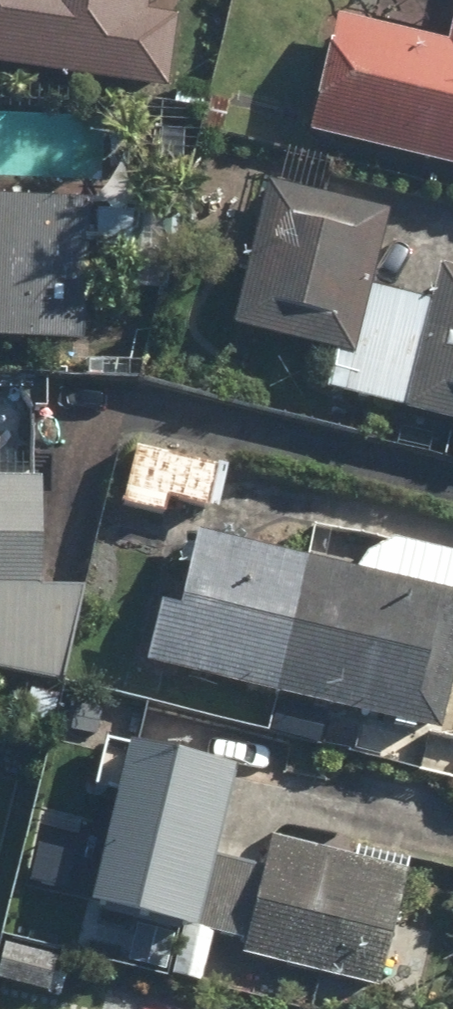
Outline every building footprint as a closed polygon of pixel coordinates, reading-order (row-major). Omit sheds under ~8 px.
[(168,87),(175,14),(148,12),(149,0),(0,0),(0,72),(168,87)] [(332,12),(304,139),(452,172),(452,13),(448,38),(332,12)] [(264,186),(233,329),(336,352),(325,401),(452,429),(452,270),(436,266),(428,304),(365,290),(382,212),(264,186)] [(82,344),(89,207),(0,202),(0,340),(82,344)] [(224,467),(133,452),(123,511),(159,516),(162,503),(217,512),(224,467)] [(63,684),(87,590),(39,587),(42,482),(0,481),(0,673),(63,684)] [(169,531),(141,676),(283,703),(278,732),(338,743),(343,715),(438,733),(452,651),(452,585),(169,531)] [(228,763),(124,745),(94,914),(198,932),(228,763)] [(403,868),(269,839),(243,961),(377,989),(403,868)] [(3,944),(0,956),(0,985),(46,995),(55,956),(3,944)]
